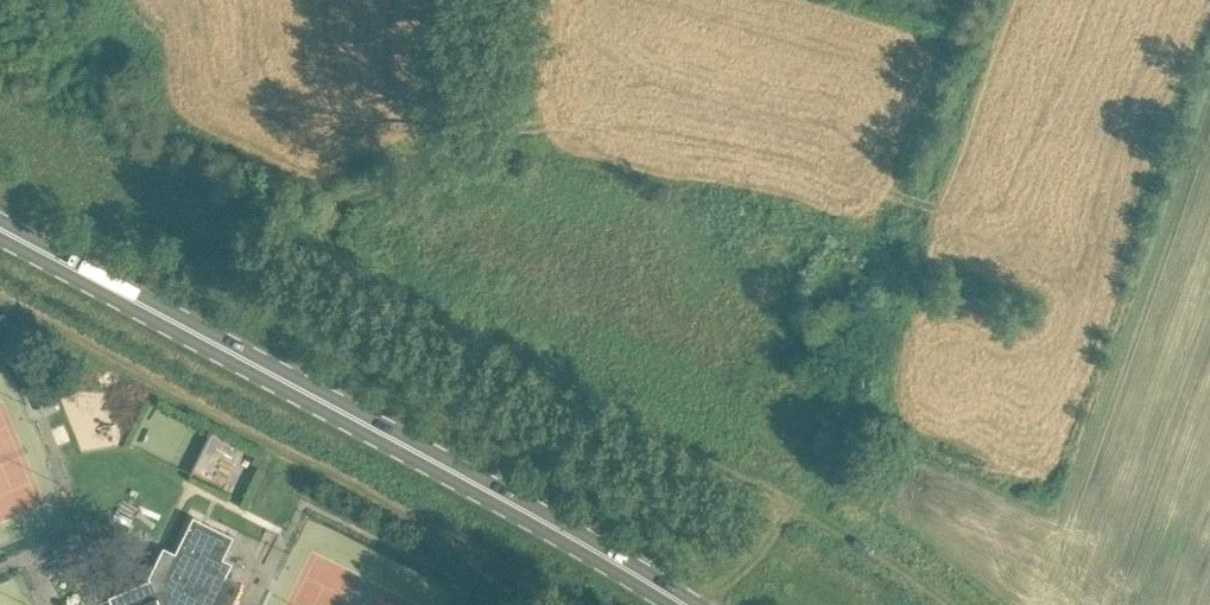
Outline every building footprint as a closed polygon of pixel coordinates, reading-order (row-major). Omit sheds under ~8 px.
[(212,436),(195,470),(212,478),(224,484),(241,450),(229,444),(212,436)] [(233,561),(224,557),(235,535),(194,515),(163,579),(165,581),(164,584),(156,588),(152,578),(110,595),(114,604),(215,604),(213,604),(233,562),(233,561)]
